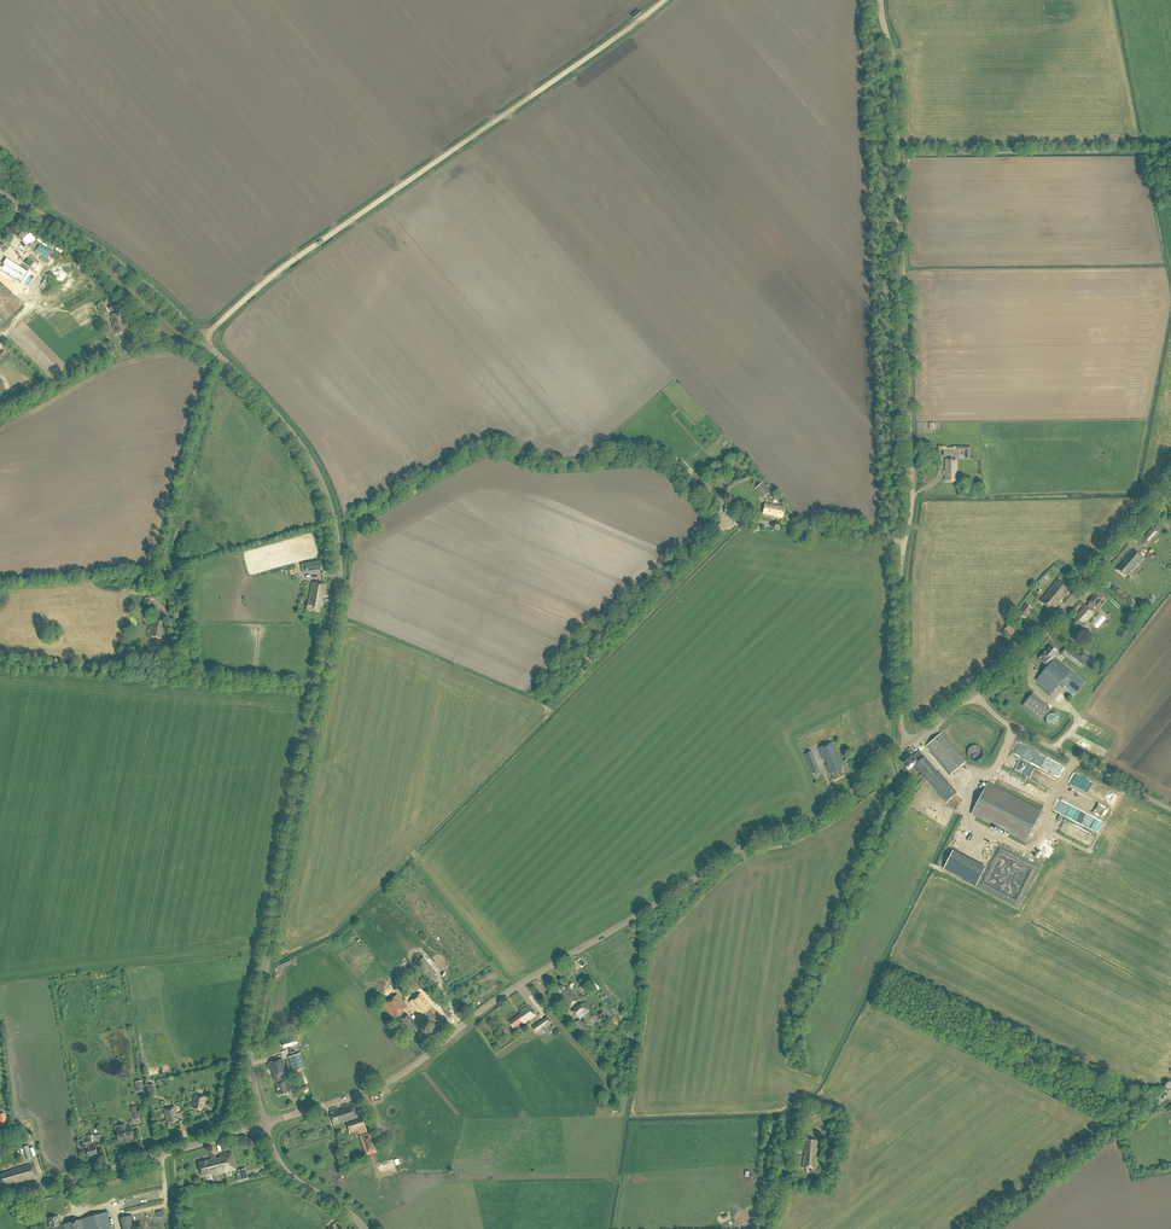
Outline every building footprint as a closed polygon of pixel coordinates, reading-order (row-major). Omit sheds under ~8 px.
[(22,262),(34,270),(38,264),(26,256),(22,262)] [(18,285),(27,272),(5,257),(0,264),(0,273),(18,285)] [(111,311),(120,308),(117,302),(109,306),(111,311)] [(118,334),(118,335),(124,334),(124,332),(125,332),(120,313),(111,315),(114,326),(113,326),(115,334),(118,334)] [(966,450),(966,458),(970,458),(971,446),(954,446),(954,450),(966,450)] [(956,482),(956,461),(956,459),(950,459),(946,459),(946,460),(945,472),(945,473),(946,473),(946,475),(945,482),(956,482)] [(681,461),(678,464),(686,472),(689,469),(681,461)] [(764,499),(771,492),(763,483),(756,489),(764,499)] [(750,489),(745,492),(753,503),(757,500),(750,489)] [(782,518),(784,507),(765,503),(763,513),(777,516),(777,517),(782,518)] [(1150,540),(1157,532),(1153,528),(1145,536),(1150,540)] [(1127,577),(1143,558),(1133,549),(1123,561),(1124,562),(1117,570),(1124,577),(1126,575),(1127,577)] [(306,573),(323,571),(321,561),(304,563),(306,573)] [(1057,606),(1071,590),(1059,580),(1041,601),(1052,611),(1056,605),(1057,606)] [(324,598),(326,585),(312,583),(308,603),(307,603),(306,610),(320,612),(321,606),(322,606),(323,602),(322,602),(322,598),(324,598)] [(1072,623),(1079,629),(1082,631),(1086,626),(1083,623),(1085,621),(1093,613),(1091,611),(1095,606),(1097,605),(1100,608),(1105,603),(1101,599),(1102,598),(1105,595),(1099,590),(1089,601),(1090,602),(1086,606),(1085,605),(1077,614),(1079,615),(1072,623)] [(145,598),(142,612),(150,614),(154,600),(145,598)] [(1025,604),(1019,615),(1025,619),(1029,613),(1028,613),(1031,608),(1025,604)] [(151,636),(162,639),(166,619),(155,617),(151,636)] [(1124,624),(1128,628),(1133,623),(1129,619),(1124,624)] [(1009,627),(1004,630),(1006,632),(1007,633),(1009,636),(1014,633),(1009,627)] [(1051,694),(1062,682),(1075,694),(1085,683),(1071,671),(1056,658),(1060,655),(1050,647),(1046,652),(1039,660),(1045,665),(1044,667),(1046,669),(1036,681),(1051,694)] [(1068,648),(1062,654),(1077,666),(1082,659),(1081,658),(1068,648)] [(1087,662),(1090,658),(1085,653),(1081,657),(1087,662)] [(1023,706),(1041,722),(1051,710),(1033,694),(1023,706)] [(1052,727),(1055,727),(1057,726),(1059,724),(1060,720),(1058,716),(1055,714),(1051,714),(1049,715),(1047,717),(1046,721),(1048,725),(1048,726),(1052,727)] [(926,746),(951,775),(966,762),(941,733),(926,746)] [(846,776),(842,767),(843,767),(833,743),(819,749),(830,774),(832,773),(835,781),(846,776)] [(970,759),(974,762),(978,761),(980,760),(983,757),(983,753),(983,751),(980,747),(976,746),(973,746),(970,748),(968,750),(968,755),(968,757),(970,759)] [(802,779),(808,777),(805,770),(809,769),(802,751),(799,752),(798,749),(793,751),(802,779)] [(946,803),(953,798),(935,777),(939,774),(937,772),(919,752),(913,757),(909,753),(900,761),(908,771),(915,765),(927,780),(946,803)] [(972,814),(1026,842),(1041,812),(987,784),(972,814)] [(1078,786),(1074,793),(1079,796),(1083,790),(1078,786)] [(936,793),(930,797),(938,807),(943,803),(936,793)] [(915,844),(920,849),(925,843),(920,838),(915,844)] [(953,849),(944,868),(976,885),(986,866),(953,849)] [(630,910),(616,918),(619,924),(633,916),(630,910)] [(423,956),(418,961),(431,978),(437,973),(423,956)] [(569,1008),(578,1000),(568,988),(566,989),(563,985),(556,991),(563,999),(563,1000),(569,1008)] [(419,1012),(428,1004),(420,994),(410,1002),(418,1013),(419,1012)] [(406,1007),(397,995),(383,1006),(392,1018),(406,1007)] [(555,999),(550,1004),(559,1014),(565,1009),(555,999)] [(585,1003),(574,1013),(577,1016),(580,1019),(591,1010),(585,1003)] [(437,1033),(446,1026),(441,1020),(442,1020),(430,1005),(420,1013),(423,1018),(434,1033),(436,1032),(437,1033)] [(441,1009),(449,1018),(452,1016),(444,1007),(441,1009)] [(523,1024),(535,1016),(528,1007),(520,1013),(521,1014),(509,1022),(514,1028),(522,1023),(523,1024)] [(413,1035),(419,1030),(406,1014),(400,1019),(408,1030),(409,1029),(413,1035)] [(391,1019),(401,1038),(407,1035),(397,1016),(391,1019)] [(548,1017),(533,1027),(537,1032),(537,1033),(552,1023),(548,1017)] [(573,1026),(582,1035),(588,1029),(580,1020),(573,1026)] [(281,1041),(283,1047),(298,1042),(296,1036),(281,1041)] [(434,1044),(430,1038),(419,1044),(423,1050),(434,1044)] [(300,1054),(288,1058),(292,1072),(304,1068),(300,1054)] [(279,1096),(287,1093),(284,1080),(283,1077),(279,1078),(278,1076),(286,1074),(282,1059),(270,1063),(269,1063),(279,1096)] [(135,1082),(137,1092),(143,1091),(142,1081),(135,1082)] [(147,1086),(149,1097),(155,1095),(154,1085),(147,1086)] [(204,1105),(205,1097),(195,1094),(192,1106),(194,1106),(193,1109),(201,1110),(202,1105),(204,1105)] [(337,1110),(330,1112),(330,1113),(334,1125),(358,1118),(354,1105),(341,1109),(338,1111),(337,1110)] [(131,1108),(134,1119),(139,1118),(136,1106),(131,1108)] [(178,1121),(174,1107),(164,1110),(167,1121),(168,1120),(169,1123),(178,1121)] [(166,1127),(165,1116),(156,1117),(158,1128),(166,1127)] [(360,1131),(361,1134),(367,1132),(363,1118),(347,1123),(350,1134),(360,1131)] [(127,1139),(133,1138),(130,1127),(127,1128),(125,1123),(118,1125),(120,1130),(116,1131),(118,1142),(125,1140),(125,1141),(128,1140),(127,1139)] [(370,1132),(359,1136),(366,1155),(377,1152),(373,1143),(372,1143),(370,1139),(372,1139),(370,1132)] [(91,1147),(90,1143),(92,1142),(91,1139),(81,1142),(82,1146),(83,1146),(84,1150),(86,1149),(88,1157),(97,1154),(95,1146),(91,1147)] [(816,1149),(817,1141),(807,1140),(806,1148),(805,1148),(803,1168),(816,1170),(818,1149),(816,1149)] [(28,1146),(23,1147),(27,1160),(31,1159),(28,1146)] [(220,1156),(220,1158),(224,1173),(226,1172),(225,1171),(231,1170),(231,1171),(235,1170),(231,1153),(220,1156)] [(224,1173),(220,1158),(216,1159),(215,1157),(210,1158),(211,1160),(198,1163),(201,1177),(213,1174),(213,1176),(224,1173)] [(38,1177),(34,1164),(2,1174),(3,1175),(0,1176),(0,1181),(2,1186),(15,1183),(16,1184),(38,1177)] [(238,1170),(240,1180),(248,1178),(246,1168),(238,1170)] [(228,1183),(238,1181),(236,1171),(226,1173),(228,1183)] [(107,1212),(89,1217),(89,1218),(82,1220),(59,1226),(56,1216),(48,1218),(49,1223),(48,1224),(50,1228),(55,1227),(55,1228),(58,1228),(64,1227),(64,1228),(112,1228),(107,1212)] [(122,1228),(136,1228),(132,1216),(120,1220),(122,1228)]
